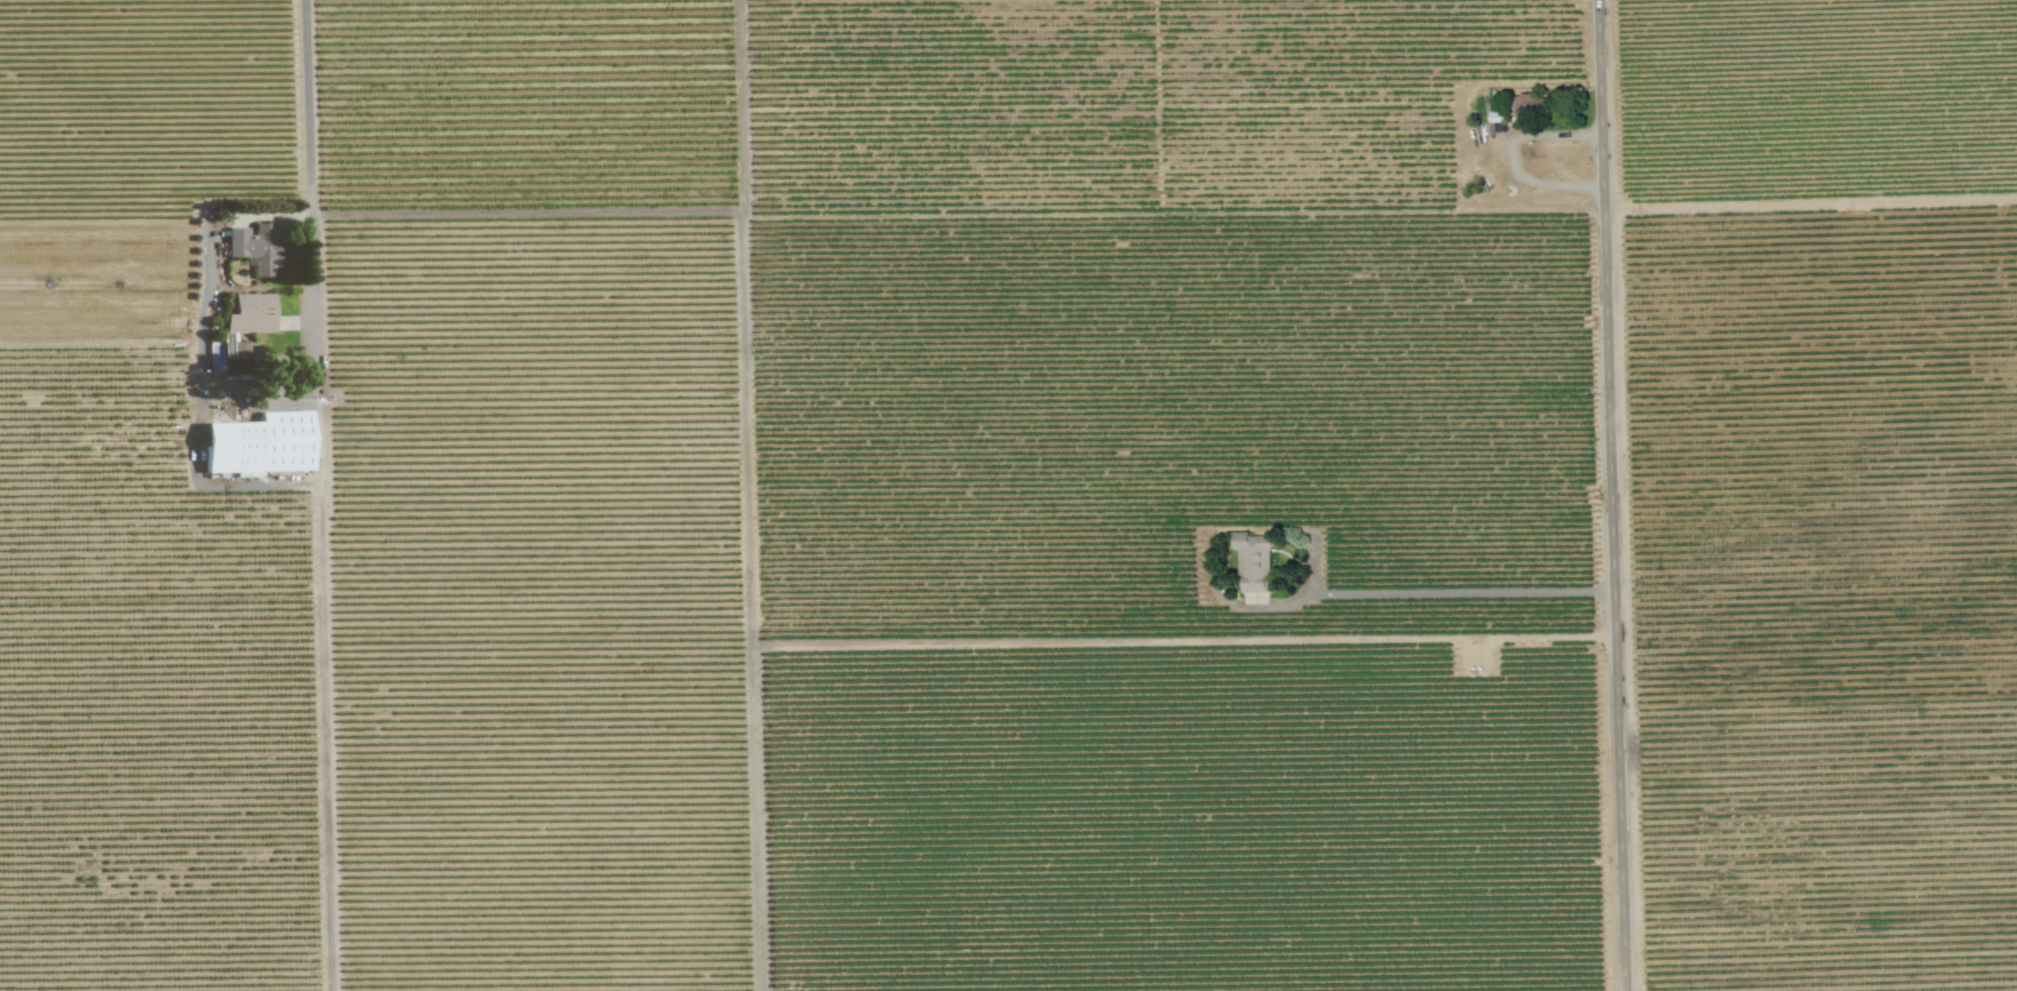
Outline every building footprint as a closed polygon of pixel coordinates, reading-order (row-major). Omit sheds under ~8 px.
[(1512,95),(1514,115),(1549,113),(1548,93),(1512,95)] [(227,227),(228,256),(252,256),(253,275),(273,275),(273,265),(279,265),(279,242),(273,242),(273,223),(251,223),(251,227),(227,227)] [(272,293),(236,293),(236,314),(223,314),(224,331),(273,330),(272,293)] [(259,422),(204,422),(205,472),(218,472),(218,474),(235,473),(235,476),(261,476),(261,471),(311,470),(310,410),(259,411),(259,422)] [(1240,591),(1270,591),(1269,541),(1253,542),(1253,532),(1233,532),(1233,550),(1240,550),(1240,591)] [(1243,592),(1243,603),(1266,603),(1266,592),(1243,592)]
